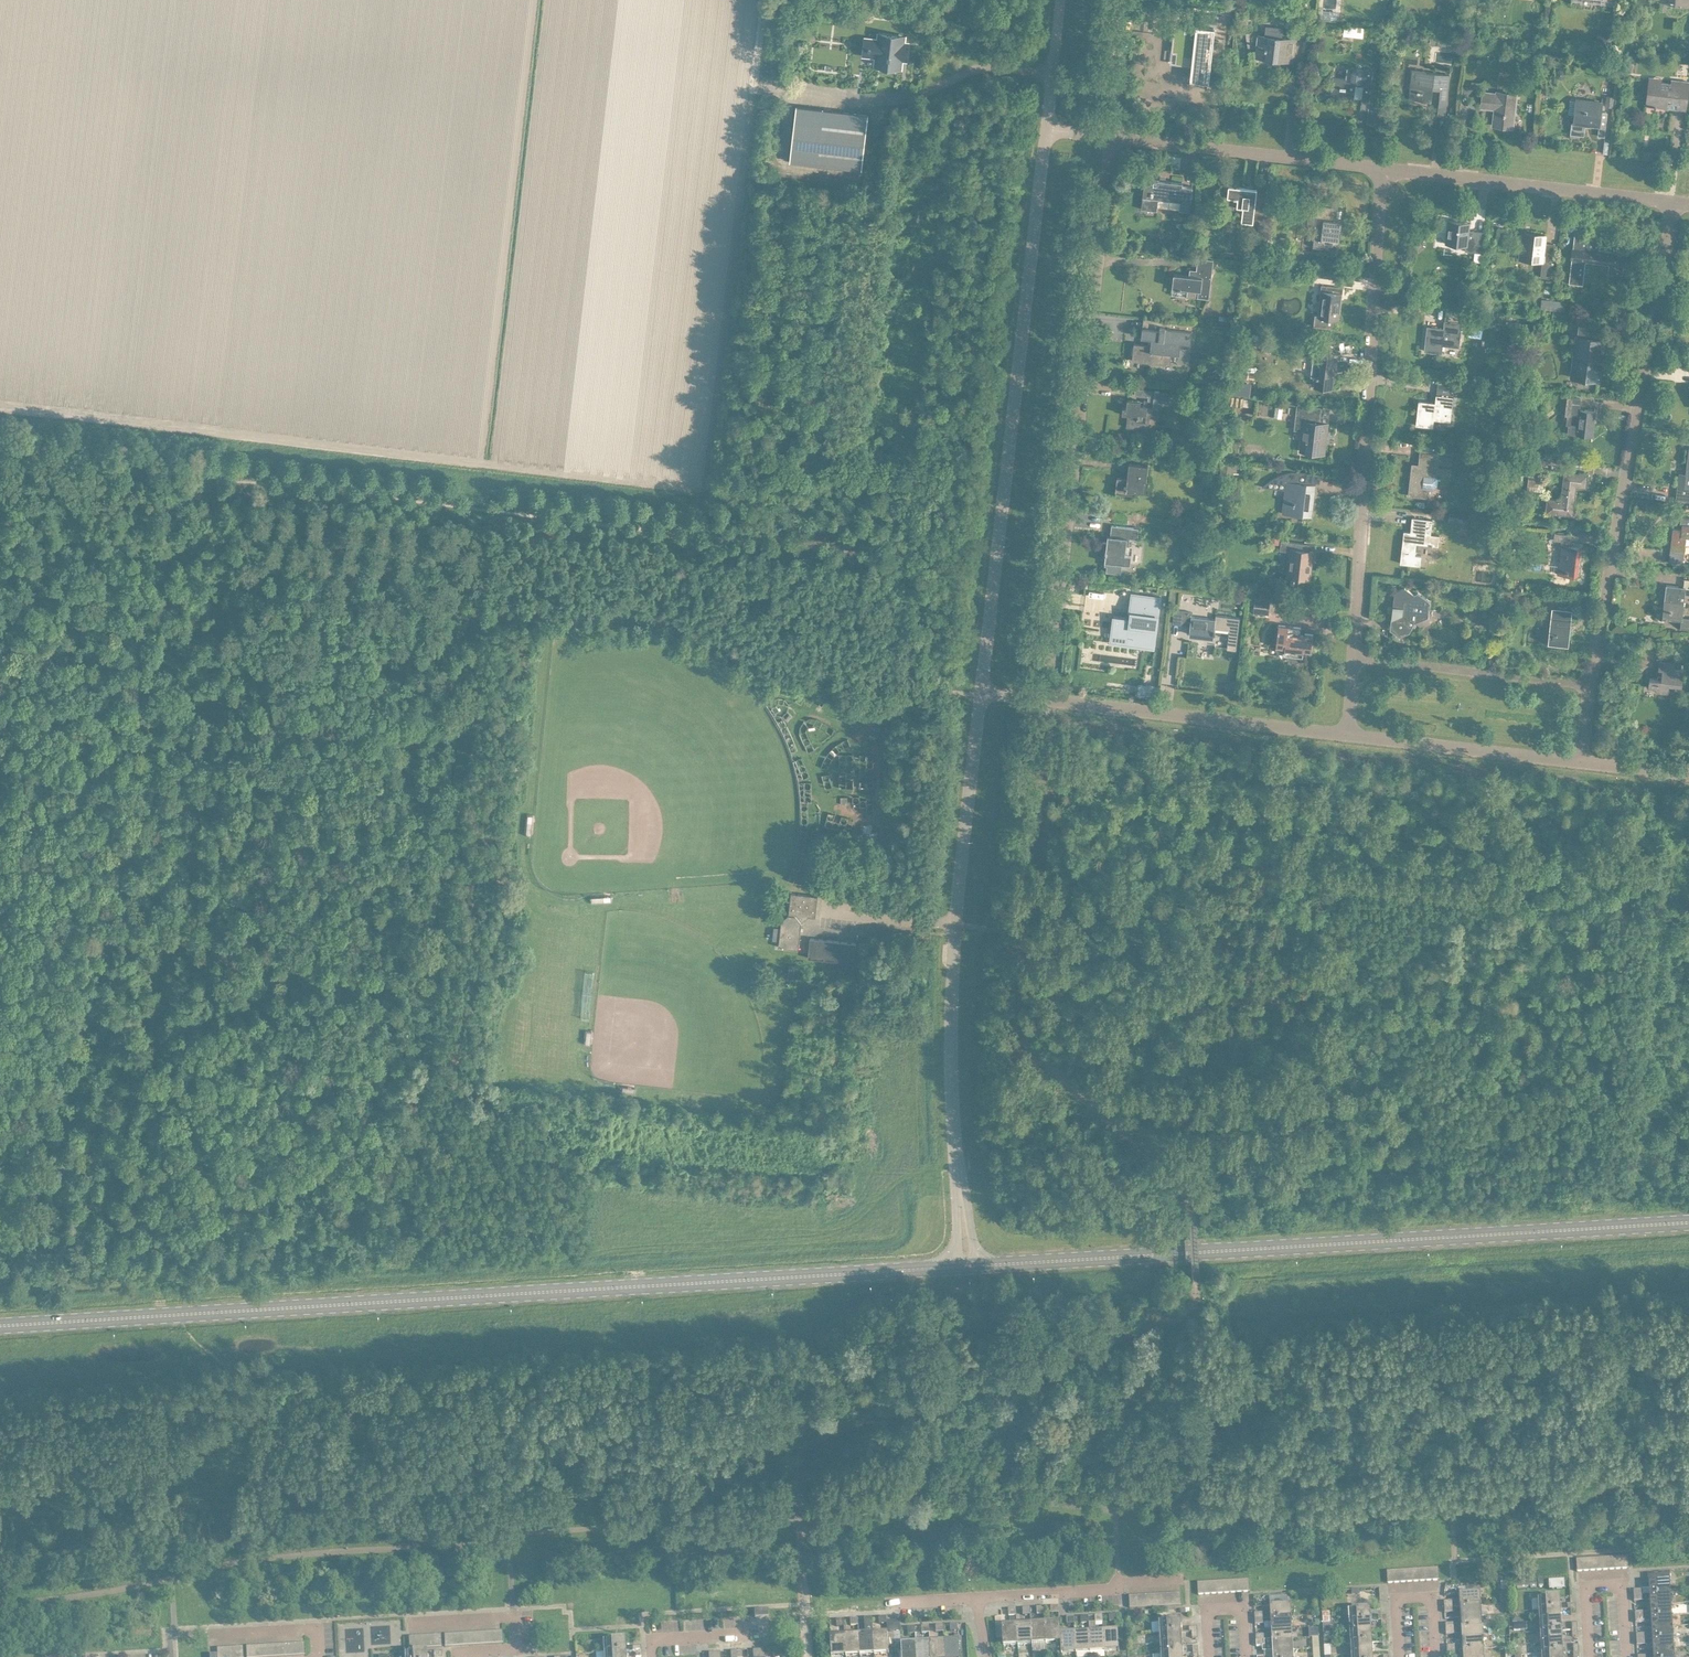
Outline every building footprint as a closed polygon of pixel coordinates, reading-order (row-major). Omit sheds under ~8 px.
[(1574,0),(1604,4),(1603,9),(1615,11),(1617,0),(1574,0)] [(1677,0),(1676,11),(1688,12),(1688,0),(1675,0),(1677,0)] [(1173,57),(1173,58),(1198,60),(1196,81),(1210,83),(1212,61),(1214,61),(1215,51),(1217,33),(1215,33),(1201,32),(1200,41),(1193,40),(1194,31),(1177,29),(1176,30),(1178,30),(1177,41),(1175,41),(1174,47),(1177,47),(1175,57),(1173,57)] [(1347,31),(1346,40),(1356,41),(1357,32),(1347,31)] [(1259,59),(1259,63),(1268,64),(1287,66),(1287,65),(1280,64),(1280,61),(1295,63),(1297,45),(1284,44),(1285,34),(1268,32),(1267,42),(1261,41),(1259,59)] [(905,41),(883,38),(882,45),(872,44),(870,58),(880,59),(879,69),(883,69),(882,74),(897,76),(898,71),(902,72),(903,62),(908,63),(910,48),(905,48),(905,41)] [(1434,42),(1433,50),(1453,53),(1454,44),(1434,42)] [(1336,82),(1334,100),(1356,102),(1358,90),(1365,91),(1362,116),(1370,117),(1375,76),(1350,73),(1348,84),(1336,82)] [(1415,75),(1411,105),(1434,107),(1435,95),(1443,96),(1440,120),(1447,121),(1452,80),(1428,78),(1428,76),(1415,75)] [(1559,77),(1558,80),(1560,84),(1564,84),(1567,82),(1568,79),(1566,75),(1562,75),(1559,77)] [(1649,108),(1656,108),(1656,113),(1658,113),(1658,112),(1668,114),(1670,104),(1679,105),(1678,115),(1688,116),(1688,103),(1688,87),(1675,86),(1675,89),(1651,86),(1648,108),(1649,108)] [(1485,98),(1484,113),(1486,113),(1497,114),(1495,131),(1515,133),(1515,132),(1514,132),(1516,118),(1517,118),(1519,100),(1499,98),(1499,99),(1485,98)] [(1609,102),(1608,112),(1615,113),(1616,102),(1609,102)] [(1572,127),(1572,128),(1574,128),(1572,140),(1586,142),(1587,132),(1591,133),(1592,130),(1601,131),(1600,142),(1606,142),(1607,142),(1609,118),(1603,117),(1604,103),(1603,108),(1580,105),(1577,128),(1572,127)] [(793,167),(863,175),(870,120),(799,112),(793,167)] [(1185,191),(1185,188),(1161,186),(1161,183),(1156,183),(1155,185),(1147,184),(1143,215),(1159,216),(1161,204),(1182,206),(1182,212),(1192,213),(1195,192),(1185,191)] [(1227,211),(1229,211),(1246,212),(1244,227),(1255,228),(1258,199),(1247,197),(1247,193),(1231,191),(1231,195),(1229,195),(1228,195),(1227,195),(1225,195),(1224,195),(1223,196),(1221,197),(1220,197),(1219,198),(1219,199),(1218,201),(1217,202),(1218,203),(1218,204),(1219,206),(1220,207),(1221,208),(1222,209),(1223,209),(1224,210),(1226,210),(1227,211)] [(1344,226),(1335,225),(1336,212),(1320,210),(1320,212),(1311,211),(1309,227),(1318,228),(1318,229),(1317,229),(1317,232),(1318,232),(1315,253),(1332,254),(1332,248),(1335,248),(1335,247),(1342,248),(1344,226)] [(1257,220),(1255,239),(1265,240),(1267,221),(1262,220),(1257,220)] [(1468,257),(1484,259),(1486,238),(1475,237),(1475,239),(1471,239),(1472,228),(1451,226),(1448,250),(1469,252),(1468,257)] [(1544,267),(1554,269),(1555,261),(1547,260),(1549,241),(1525,238),(1522,265),(1544,267)] [(1627,259),(1601,256),(1603,243),(1590,242),(1589,247),(1595,248),(1595,255),(1575,253),(1571,289),(1585,291),(1587,268),(1610,271),(1609,279),(1624,281),(1627,259)] [(1188,302),(1212,304),(1216,265),(1200,263),(1198,282),(1176,279),(1174,292),(1180,293),(1183,294),(1183,293),(1190,294),(1189,301),(1188,302)] [(1544,267),(1543,282),(1552,283),(1554,269),(1544,267)] [(1318,321),(1316,332),(1334,334),(1336,323),(1342,324),(1342,323),(1340,323),(1343,301),(1345,302),(1345,301),(1343,301),(1344,293),(1346,294),(1346,293),(1324,291),(1323,299),(1325,299),(1322,321),(1320,320),(1320,321),(1318,321)] [(1544,305),(1543,314),(1566,317),(1567,307),(1544,305)] [(1461,328),(1463,315),(1449,313),(1446,334),(1430,333),(1427,357),(1444,359),(1445,351),(1461,353),(1464,329),(1461,328)] [(1134,364),(1172,368),(1173,358),(1181,359),(1183,347),(1193,349),(1195,329),(1145,323),(1143,343),(1154,344),(1153,351),(1136,349),(1134,364)] [(1578,342),(1576,369),(1582,369),(1580,385),(1601,387),(1604,353),(1605,345),(1592,344),(1578,342)] [(1317,356),(1316,365),(1324,366),(1322,381),(1319,381),(1318,392),(1334,394),(1337,367),(1333,367),(1334,358),(1317,356)] [(1232,387),(1230,400),(1252,402),(1253,389),(1232,387)] [(1440,388),(1438,409),(1421,407),(1418,431),(1435,433),(1436,426),(1453,428),(1456,403),(1452,403),(1454,390),(1440,388)] [(1137,393),(1136,400),(1143,401),(1144,394),(1137,393)] [(1125,412),(1124,419),(1132,420),(1131,432),(1132,432),(1132,431),(1148,433),(1150,420),(1160,421),(1160,413),(1161,407),(1171,408),(1172,397),(1149,394),(1148,402),(1150,402),(1150,405),(1146,405),(1145,412),(1142,411),(1143,406),(1130,405),(1129,410),(1131,410),(1131,413),(1125,412)] [(1244,413),(1246,404),(1234,401),(1232,411),(1244,413)] [(1597,417),(1596,417),(1581,415),(1583,405),(1569,403),(1567,421),(1569,421),(1568,430),(1570,430),(1569,439),(1594,442),(1597,417)] [(1255,406),(1246,404),(1244,413),(1253,415),(1255,406)] [(1297,426),(1296,435),(1305,436),(1303,455),(1327,458),(1328,447),(1329,447),(1329,446),(1328,446),(1329,439),(1330,440),(1330,438),(1329,438),(1330,429),(1318,428),(1320,413),(1324,414),(1324,413),(1301,410),(1299,426),(1298,426),(1297,426)] [(1443,453),(1442,464),(1453,465),(1454,455),(1443,453)] [(1414,470),(1411,502),(1431,504),(1432,494),(1434,495),(1436,494),(1439,491),(1440,489),(1441,485),(1442,485),(1442,484),(1448,484),(1450,474),(1441,473),(1442,458),(1422,456),(1421,464),(1428,464),(1427,471),(1414,470)] [(1533,464),(1530,492),(1541,493),(1542,476),(1544,477),(1545,465),(1533,464)] [(1679,492),(1688,494),(1688,465),(1688,473),(1687,480),(1681,479),(1679,492)] [(1237,469),(1223,467),(1222,480),(1235,482),(1237,469)] [(1137,496),(1148,497),(1148,496),(1145,496),(1146,487),(1149,487),(1151,470),(1132,468),(1130,478),(1132,478),(1131,484),(1119,483),(1118,498),(1129,499),(1129,495),(1130,495),(1130,494),(1137,495),(1137,496)] [(1317,502),(1318,490),(1310,489),(1311,478),(1306,477),(1303,477),(1298,477),(1294,478),(1289,479),(1285,480),(1282,481),(1279,483),(1277,484),(1274,486),(1288,488),(1284,519),(1315,523),(1315,522),(1314,522),(1315,515),(1316,515),(1316,514),(1315,514),(1316,507),(1317,507),(1317,502)] [(1550,505),(1548,519),(1563,521),(1576,523),(1579,494),(1588,495),(1590,481),(1566,478),(1563,507),(1550,505)] [(1678,506),(1688,507),(1688,494),(1679,492),(1678,506)] [(1676,535),(1674,535),(1672,558),(1686,560),(1688,543),(1688,524),(1683,523),(1682,530),(1684,531),(1683,536),(1676,535)] [(1406,537),(1403,570),(1423,572),(1424,562),(1417,561),(1419,550),(1433,551),(1433,552),(1435,553),(1435,551),(1441,552),(1442,542),(1433,541),(1435,526),(1414,524),(1413,538),(1406,537)] [(1519,529),(1509,528),(1508,543),(1518,544),(1519,529)] [(1108,559),(1107,565),(1118,566),(1118,568),(1133,570),(1134,559),(1127,559),(1128,550),(1131,551),(1132,544),(1140,545),(1141,534),(1114,531),(1112,542),(1114,542),(1113,548),(1109,548),(1108,556),(1107,556),(1107,559),(1108,559)] [(1556,547),(1569,548),(1570,542),(1570,541),(1557,540),(1556,547)] [(1283,546),(1282,556),(1283,556),(1283,555),(1294,557),(1291,581),(1290,581),(1296,582),(1296,584),(1297,584),(1298,582),(1312,584),(1313,575),(1309,574),(1310,570),(1312,571),(1314,558),(1315,558),(1315,557),(1312,557),(1313,550),(1283,546)] [(1579,580),(1580,580),(1580,576),(1580,572),(1581,572),(1581,569),(1580,569),(1581,560),(1582,560),(1582,557),(1582,554),(1563,552),(1560,579),(1559,579),(1559,580),(1579,582),(1579,580)] [(1509,592),(1514,595),(1517,590),(1512,586),(1509,592)] [(1667,605),(1666,605),(1666,606),(1667,606),(1666,614),(1665,614),(1664,625),(1683,627),(1682,634),(1688,635),(1688,624),(1684,623),(1688,593),(1668,591),(1668,592),(1667,605)] [(1417,629),(1431,623),(1433,608),(1421,599),(1417,601),(1407,593),(1397,598),(1395,613),(1397,613),(1396,623),(1394,624),(1393,635),(1402,642),(1413,638),(1417,629)] [(1483,609),(1485,594),(1477,594),(1476,609),(1483,609)] [(1113,643),(1156,649),(1162,604),(1134,600),(1131,619),(1133,619),(1132,623),(1116,621),(1113,639),(1114,639),(1113,643)] [(1257,605),(1256,618),(1271,619),(1272,607),(1257,605)] [(1550,652),(1557,653),(1570,655),(1575,617),(1554,615),(1553,625),(1555,625),(1554,632),(1557,632),(1556,639),(1552,639),(1550,652)] [(1217,634),(1232,636),(1230,655),(1239,656),(1243,624),(1218,621),(1218,625),(1194,622),(1195,618),(1177,616),(1175,629),(1193,631),(1192,640),(1201,641),(1200,643),(1216,645),(1217,639),(1218,639),(1218,635),(1217,635),(1217,634)] [(1307,641),(1302,641),(1303,633),(1281,630),(1278,652),(1287,653),(1287,658),(1297,659),(1297,662),(1305,663),(1306,655),(1314,656),(1316,640),(1307,639),(1307,641)] [(1661,667),(1659,684),(1651,683),(1650,693),(1658,693),(1658,697),(1670,699),(1671,690),(1684,691),(1686,676),(1677,675),(1678,669),(1661,667)] [(1149,690),(1148,701),(1157,701),(1158,691),(1149,690)] [(793,899),(792,906),(791,920),(783,926),(780,953),(801,955),(804,928),(811,923),(818,923),(820,902),(793,899)] [(810,964),(856,969),(858,949),(812,944),(810,964)] [(1651,1587),(1644,1588),(1635,1588),(1636,1594),(1645,1594),(1651,1593),(1672,1592),(1671,1581),(1672,1581),(1672,1580),(1672,1571),(1660,1572),(1661,1581),(1650,1582),(1651,1582),(1651,1587)] [(1538,1578),(1518,1580),(1519,1586),(1519,1588),(1529,1587),(1529,1585),(1533,1585),(1533,1587),(1539,1586),(1538,1585),(1539,1585),(1538,1578)] [(1566,1578),(1551,1579),(1551,1588),(1567,1587),(1566,1578)] [(1482,1584),(1460,1585),(1460,1593),(1483,1592),(1482,1584)] [(1461,1594),(1462,1605),(1483,1604),(1482,1593),(1483,1593),(1483,1592),(1460,1593),(1460,1594),(1461,1594)] [(1651,1593),(1652,1604),(1673,1603),(1672,1592),(1651,1593)] [(1289,1594),(1272,1595),(1272,1605),(1290,1604),(1289,1594)] [(1540,1599),(1541,1609),(1562,1608),(1561,1596),(1540,1598),(1540,1599)] [(1652,1604),(1653,1615),(1673,1614),(1673,1603),(1652,1604)] [(1272,1606),(1273,1616),(1293,1615),(1292,1605),(1293,1604),(1290,1604),(1272,1605),(1271,1605),(1271,1606),(1272,1606)] [(1462,1605),(1463,1616),(1483,1615),(1483,1604),(1462,1605)] [(757,1609),(758,1616),(771,1615),(770,1608),(757,1609)] [(1351,1610),(1351,1621),(1372,1619),(1372,1608),(1350,1609),(1350,1610),(1351,1610)] [(1541,1609),(1541,1620),(1562,1619),(1562,1608),(1541,1609)] [(1653,1615),(1654,1626),(1674,1625),(1673,1614),(1653,1615)] [(1273,1616),(1273,1627),(1294,1626),(1293,1615),(1273,1616)] [(1463,1616),(1463,1627),(1484,1626),(1483,1615),(1463,1616)] [(1351,1621),(1352,1631),(1373,1630),(1372,1619),(1351,1621)] [(1541,1620),(1542,1631),(1563,1629),(1562,1619),(1541,1620)] [(1063,1641),(1062,1632),(1061,1620),(1061,1621),(1047,1622),(1048,1642),(1049,1642),(1049,1641),(1062,1640),(1062,1641),(1063,1641)] [(1161,1622),(1162,1632),(1183,1631),(1182,1620),(1171,1620),(1161,1621),(1161,1622)] [(1048,1642),(1047,1622),(1033,1623),(1034,1643),(1034,1642),(1048,1641),(1048,1642)] [(1034,1643),(1033,1623),(1019,1624),(1020,1644),(1020,1643),(1034,1642),(1034,1643)] [(1020,1644),(1019,1624),(1005,1625),(1005,1624),(1004,1624),(1005,1637),(1005,1642),(1005,1645),(1006,1645),(1006,1644),(1020,1643),(1020,1644)] [(1654,1626),(1654,1637),(1675,1636),(1674,1625),(1654,1626)] [(1273,1627),(1274,1638),(1295,1637),(1294,1626),(1273,1627)] [(1463,1627),(1464,1638),(1485,1637),(1484,1626),(1463,1627)] [(1320,1627),(1311,1628),(1311,1636),(1314,1636),(1316,1636),(1321,1636),(1320,1627)] [(1119,1629),(1105,1630),(1106,1650),(1107,1650),(1107,1649),(1120,1648),(1120,1649),(1121,1649),(1120,1629),(1119,1629)] [(1542,1631),(1543,1641),(1564,1640),(1563,1629),(1542,1631)] [(1105,1630),(1091,1631),(1092,1651),(1093,1650),(1092,1650),(1106,1649),(1106,1650),(1105,1630)] [(1352,1631),(1353,1642),(1374,1641),(1373,1630),(1352,1631)] [(890,1644),(897,1644),(896,1631),(890,1632),(890,1631),(889,1631),(889,1632),(875,1633),(876,1653),(876,1652),(890,1651),(890,1652),(891,1652),(890,1644)] [(897,1644),(903,1643),(904,1656),(919,1656),(918,1642),(904,1643),(904,1642),(903,1642),(902,1631),(896,1631),(897,1644)] [(1091,1631),(1077,1632),(1078,1651),(1092,1650),(1092,1651),(1091,1631)] [(1162,1632),(1163,1643),(1184,1642),(1183,1631),(1162,1632)] [(1062,1632),(1063,1641),(1063,1652),(1064,1652),(1064,1651),(1078,1651),(1077,1632),(1063,1633),(1063,1632),(1062,1632)] [(876,1653),(875,1633),(861,1634),(862,1654),(862,1653),(876,1652),(876,1653)] [(848,1654),(847,1634),(833,1635),(833,1634),(832,1635),(833,1655),(834,1655),(834,1654),(848,1654)] [(862,1654),(861,1634),(847,1634),(848,1654),(862,1653),(862,1654)] [(1335,1634),(1325,1635),(1326,1644),(1332,1643),(1335,1643),(1335,1634)] [(1654,1637),(1655,1648),(1676,1647),(1675,1636),(1654,1637)] [(1274,1638),(1275,1649),(1295,1648),(1295,1637),(1274,1638)] [(1464,1638),(1465,1649),(1485,1648),(1485,1637),(1464,1638)] [(606,1640),(606,1651),(628,1650),(627,1638),(605,1639),(605,1640),(606,1640)] [(946,1640),(947,1656),(962,1656),(961,1638),(960,1639),(946,1640)] [(932,1641),(933,1656),(947,1656),(946,1640),(932,1641)] [(1543,1641),(1543,1652),(1564,1651),(1564,1640),(1543,1641)] [(918,1642),(919,1656),(933,1656),(932,1641),(918,1642)] [(1353,1642),(1353,1653),(1374,1652),(1374,1641),(1353,1642)] [(1163,1643),(1163,1654),(1184,1653),(1184,1642),(1163,1643)] [(1656,1656),(1676,1656),(1676,1647),(1655,1648),(1656,1656)] [(1275,1656),(1296,1656),(1295,1648),(1275,1649),(1275,1656)] [(1465,1656),(1486,1656),(1485,1648),(1465,1649),(1465,1656)]
